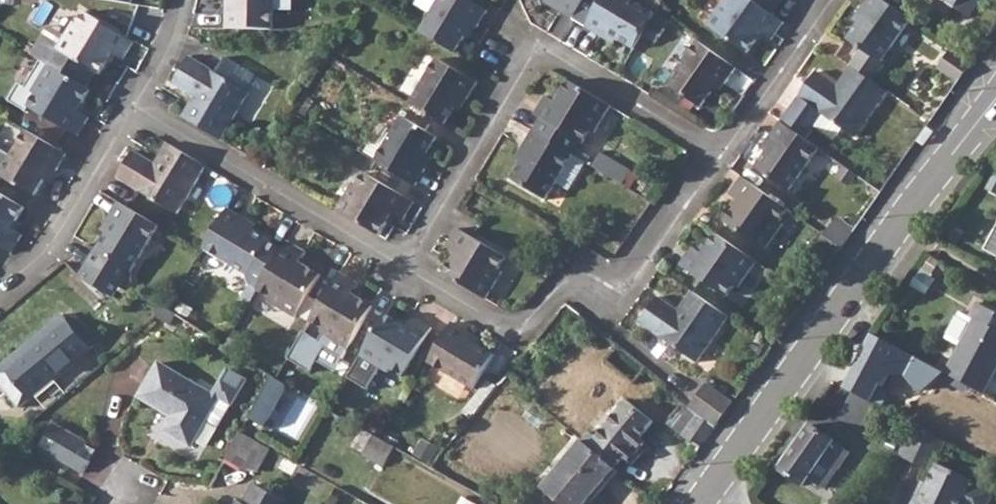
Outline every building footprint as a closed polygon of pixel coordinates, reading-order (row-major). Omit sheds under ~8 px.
[(225,29),(272,30),(272,0),(226,0),(225,29)] [(420,31),(455,52),(465,35),(472,23),(478,26),(488,10),(471,0),(439,0),(420,31)] [(560,4),(556,9),(574,20),(585,0),(553,0),(560,4)] [(601,37),(605,31),(616,39),(634,49),(644,32),(654,15),(655,14),(632,0),(601,0),(585,27),(601,37)] [(752,0),(730,0),(729,2),(726,0),(723,0),(706,25),(747,53),(755,39),(760,33),(765,36),(770,40),(783,22),(772,14),(768,11),(755,2),(752,0)] [(755,2),(768,11),(776,0),(756,0),(755,2)] [(859,48),(879,61),(908,18),(894,9),(882,0),(866,0),(853,20),(856,24),(846,39),(859,48)] [(132,37),(155,43),(165,9),(142,3),(132,37)] [(51,48),(41,63),(47,66),(83,88),(92,73),(97,76),(111,54),(122,61),(132,43),(84,14),(76,26),(73,24),(57,50),(51,48)] [(667,23),(654,15),(644,32),(657,40),(667,23)] [(733,68),(695,41),(666,84),(698,107),(710,91),(717,81),(722,84),(733,68)] [(959,78),(971,62),(951,48),(940,64),(959,78)] [(436,57),(409,102),(444,123),(454,106),(461,95),(467,98),(476,81),(436,57)] [(194,97),(181,117),(220,140),(247,93),(242,90),(249,79),(248,73),(223,59),(214,74),(188,58),(173,84),(194,97)] [(83,88),(47,66),(41,63),(40,62),(25,88),(19,85),(8,103),(26,113),(29,109),(77,138),(89,117),(78,110),(90,92),(83,88)] [(813,72),(778,120),(803,137),(811,125),(833,139),(840,128),(852,136),(885,90),(872,82),(847,65),(833,85),(813,72)] [(541,117),(533,131),(571,153),(579,141),(582,142),(589,129),(594,132),(610,106),(566,80),(559,93),(554,101),(550,98),(544,95),(533,112),(541,117)] [(391,132),(375,160),(415,184),(426,166),(421,163),(428,152),(437,135),(402,114),(391,132)] [(772,141),(764,151),(753,167),(786,190),(816,146),(803,137),(778,120),(766,137),(772,141)] [(527,149),(520,160),(510,177),(545,198),(555,181),(568,189),(585,161),(571,153),(533,131),(532,130),(522,147),(527,149)] [(25,131),(0,173),(0,176),(33,196),(44,180),(49,183),(66,155),(25,131)] [(192,158),(166,143),(154,164),(133,151),(116,177),(177,212),(204,166),(192,158)] [(600,152),(592,165),(623,183),(631,170),(600,152)] [(353,182),(337,210),(379,234),(387,220),(392,213),(396,215),(403,220),(414,201),(365,172),(358,185),(353,182)] [(739,175),(727,193),(733,197),(737,201),(733,207),(724,220),(763,248),(781,223),(777,220),(786,207),(739,175)] [(0,194),(0,248),(10,254),(21,236),(10,228),(23,207),(10,201),(0,194)] [(94,249),(86,262),(118,281),(130,287),(134,282),(132,270),(142,253),(158,225),(130,208),(118,201),(102,227),(102,230),(107,233),(97,249),(94,249)] [(228,208),(204,248),(248,275),(250,284),(258,289),(283,249),(269,240),(269,239),(253,229),(242,223),(245,218),(228,208)] [(451,258),(442,273),(484,299),(500,271),(497,268),(504,256),(456,226),(445,246),(451,249),(455,251),(451,258)] [(700,252),(696,248),(692,245),(679,264),(725,296),(732,284),(736,287),(754,261),(715,232),(705,246),(700,252)] [(988,247),(995,252),(995,232),(988,247)] [(283,249),(258,289),(270,297),(268,301),(294,317),(320,274),(304,265),(298,262),(301,257),(305,251),(287,240),(283,249)] [(323,301),(310,321),(322,328),(320,332),(347,348),(372,305),(358,297),(351,293),(353,288),(357,282),(339,272),(323,301)] [(728,316),(690,289),(677,309),(657,296),(639,320),(697,361),(728,316)] [(948,376),(985,396),(995,376),(995,315),(978,305),(971,319),(963,314),(948,341),(963,348),(948,376)] [(386,313),(361,356),(388,371),(389,368),(401,375),(430,326),(412,316),(408,321),(406,325),(399,321),(386,313)] [(18,381),(7,391),(21,407),(77,358),(90,347),(67,321),(61,314),(24,346),(30,353),(9,371),(18,381)] [(452,322),(428,362),(472,389),(493,354),(477,344),(466,338),(469,332),(452,322)] [(917,359),(872,335),(854,370),(876,382),(887,361),(910,374),(917,359)] [(160,363),(139,398),(171,418),(163,431),(191,448),(210,417),(205,414),(215,397),(160,363)] [(273,377),(249,418),(265,427),(281,399),(288,387),(275,379),(273,377)] [(705,381),(687,408),(693,412),(713,427),(733,400),(705,381)] [(834,387),(829,405),(840,407),(836,421),(869,429),(877,399),(834,387)] [(590,432),(583,441),(615,468),(655,420),(629,399),(597,438),(590,432)] [(687,408),(681,402),(665,423),(681,436),(700,447),(713,427),(693,412),(687,408)] [(53,424),(46,436),(57,442),(50,455),(82,474),(90,463),(78,455),(86,443),(53,424)] [(810,425),(779,469),(803,486),(807,481),(823,458),(834,442),(830,439),(810,425)] [(941,440),(912,425),(898,455),(928,469),(936,451),(941,440)] [(240,433),(225,459),(243,469),(258,442),(240,433)] [(583,441),(544,488),(563,503),(586,503),(615,468),(583,441)] [(823,458),(807,481),(821,490),(828,489),(852,451),(834,442),(823,458)] [(910,503),(987,503),(991,494),(989,488),(971,479),(936,462),(927,482),(921,479),(910,503)] [(240,503),(283,503),(284,502),(251,484),(240,503)]
